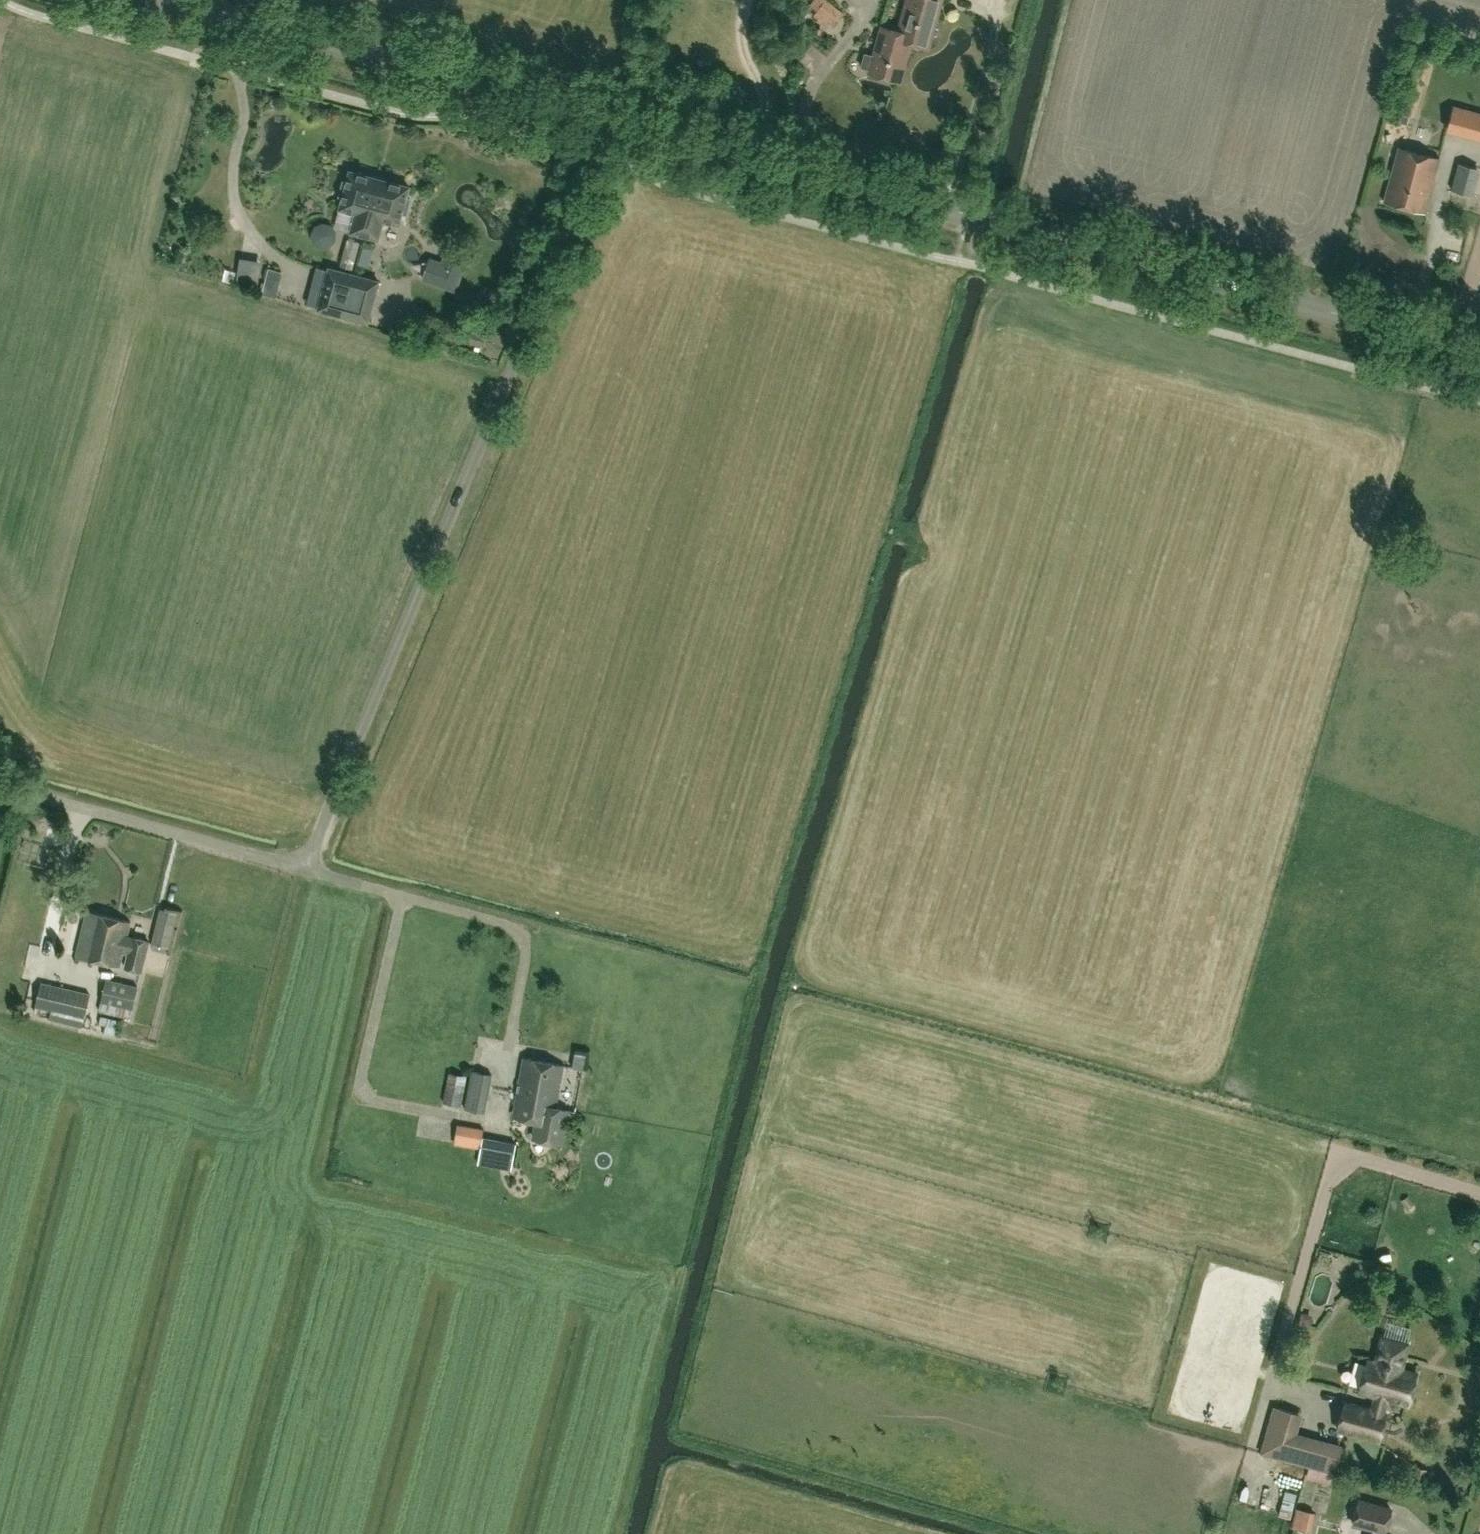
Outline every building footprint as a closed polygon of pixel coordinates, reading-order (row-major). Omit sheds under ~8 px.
[(841,26),(850,6),(837,0),(817,0),(811,13),(841,26)] [(899,31),(912,34),(910,42),(928,47),(941,0),(907,0),(899,31)] [(882,26),(874,56),(865,53),(861,66),(870,69),(869,72),(899,81),(910,42),(912,34),(899,31),(882,26)] [(1449,129),(1479,138),(1479,115),(1455,108),(1449,129)] [(1409,125),(1412,116),(1404,114),(1401,123),(1409,125)] [(1399,147),(1384,202),(1424,213),(1440,158),(1399,147)] [(1459,163),(1451,189),(1469,194),(1476,167),(1459,163)] [(364,235),(379,178),(350,170),(347,181),(343,180),(339,195),(343,196),(340,208),(356,212),(351,231),(364,235)] [(409,186),(379,178),(364,235),(378,239),(383,220),(399,224),(402,213),(406,214),(410,199),(406,198),(409,186)] [(468,258),(445,249),(433,284),(456,292),(468,258)] [(282,271),(268,267),(262,293),(275,297),(282,271)] [(329,269),(324,290),(312,288),(308,305),(320,307),(319,310),(343,316),(353,275),(329,269)] [(353,275),(343,316),(369,322),(378,281),(353,275)] [(485,334),(469,329),(465,342),(481,346),(485,334)] [(178,912),(160,908),(152,942),(170,947),(178,912)] [(126,967),(142,970),(148,941),(127,936),(130,922),(87,910),(76,955),(120,965),(123,952),(129,953),(126,967)] [(138,987),(108,980),(104,1001),(134,1007),(138,987)] [(87,994),(41,983),(36,1004),(82,1015),(87,994)] [(575,1053),(572,1067),(584,1069),(586,1055),(575,1053)] [(537,1104),(555,1108),(563,1065),(524,1058),(514,1109),(535,1113),(537,1104)] [(465,1108),(484,1112),(491,1074),(472,1070),(465,1108)] [(449,1073),(443,1102),(461,1106),(467,1076),(449,1073)] [(537,1104),(535,1113),(538,1114),(533,1138),(561,1143),(567,1110),(555,1108),(537,1104)] [(482,1137),(484,1129),(457,1124),(454,1141),(480,1147),(478,1160),(511,1167),(515,1144),(482,1137)] [(1301,1312),(1298,1324),(1309,1327),(1313,1315),(1301,1312)] [(1345,1402),(1337,1429),(1380,1440),(1387,1413),(1383,1412),(1387,1399),(1409,1405),(1418,1373),(1401,1369),(1408,1344),(1382,1337),(1375,1362),(1367,1360),(1359,1391),(1375,1396),(1372,1409),(1345,1402)] [(1261,1454),(1335,1474),(1343,1445),(1298,1433),(1303,1414),(1273,1406),(1261,1454)] [(1412,1480),(1423,1482),(1427,1469),(1415,1467),(1412,1480)] [(1278,1476),(1251,1468),(1242,1498),(1270,1506),(1278,1476)] [(1383,1531),(1385,1531),(1390,1509),(1359,1501),(1354,1523),(1373,1528),(1371,1533),(1383,1533),(1383,1531)] [(1322,1508),(1301,1505),(1296,1530),(1316,1533),(1317,1533),(1322,1508)]
